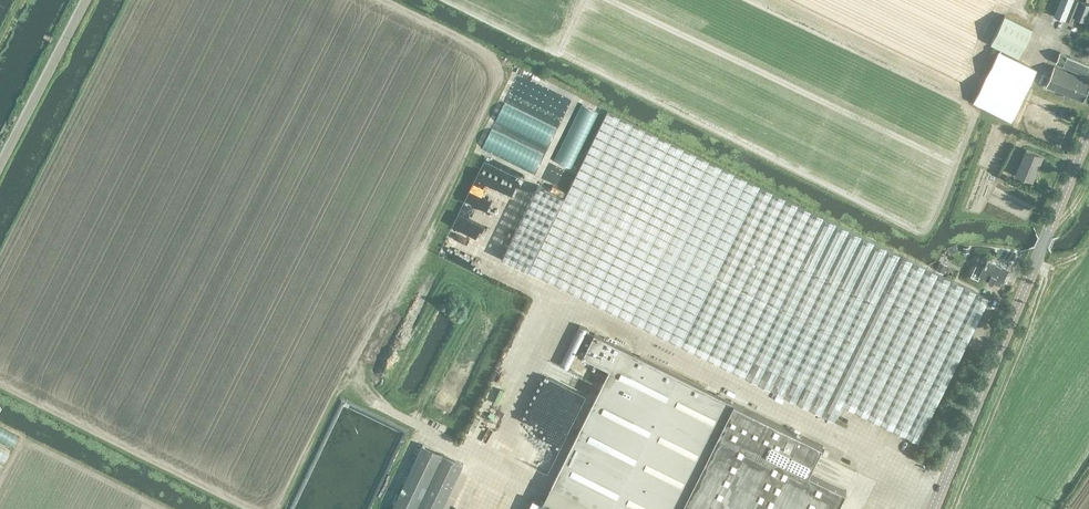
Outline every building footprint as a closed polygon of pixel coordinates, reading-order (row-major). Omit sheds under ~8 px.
[(1054,15),(1071,21),(1066,36),(1076,41),(1083,20),(1085,21),(1088,12),(1088,4),(1078,0),(1060,0),(1054,15)] [(1033,29),(1005,15),(991,43),(1019,57),(1033,29)] [(999,51),(973,101),(1011,120),(1037,69),(999,51)] [(1088,72),(1088,63),(1060,51),(1056,62),(1088,75),(1088,72)] [(1083,100),(1088,86),(1088,80),(1054,66),(1046,85),(1064,92),(1064,96),(1068,98),(1071,95),(1083,100)] [(581,102),(556,159),(573,167),(599,110),(581,102)] [(496,120),(549,143),(557,126),(503,103),(496,120)] [(843,404),(919,442),(989,298),(608,110),(566,198),(552,191),(538,184),(502,256),(834,420),(843,404)] [(491,128),(482,147),(535,171),(544,152),(491,128)] [(514,137),(545,152),(548,145),(518,130),(514,137)] [(1026,149),(1016,173),(1033,180),(1043,155),(1026,149)] [(994,280),(1001,284),(1008,268),(988,258),(980,274),(989,278),(989,279),(989,280),(989,281),(991,282),(992,282),(993,282),(993,281),(994,280)] [(943,272),(947,264),(941,261),(937,270),(943,272)] [(582,338),(589,342),(595,331),(580,324),(562,362),(570,365),(582,338)] [(847,490),(810,472),(823,445),(735,402),(595,333),(583,355),(596,362),(592,369),(606,376),(551,485),(542,503),(534,499),(529,508),(838,508),(847,490)] [(12,447),(19,434),(0,424),(0,440),(12,447)] [(463,464),(423,444),(392,508),(442,508),(463,464)] [(4,461),(10,450),(0,445),(0,459),(4,461)]
